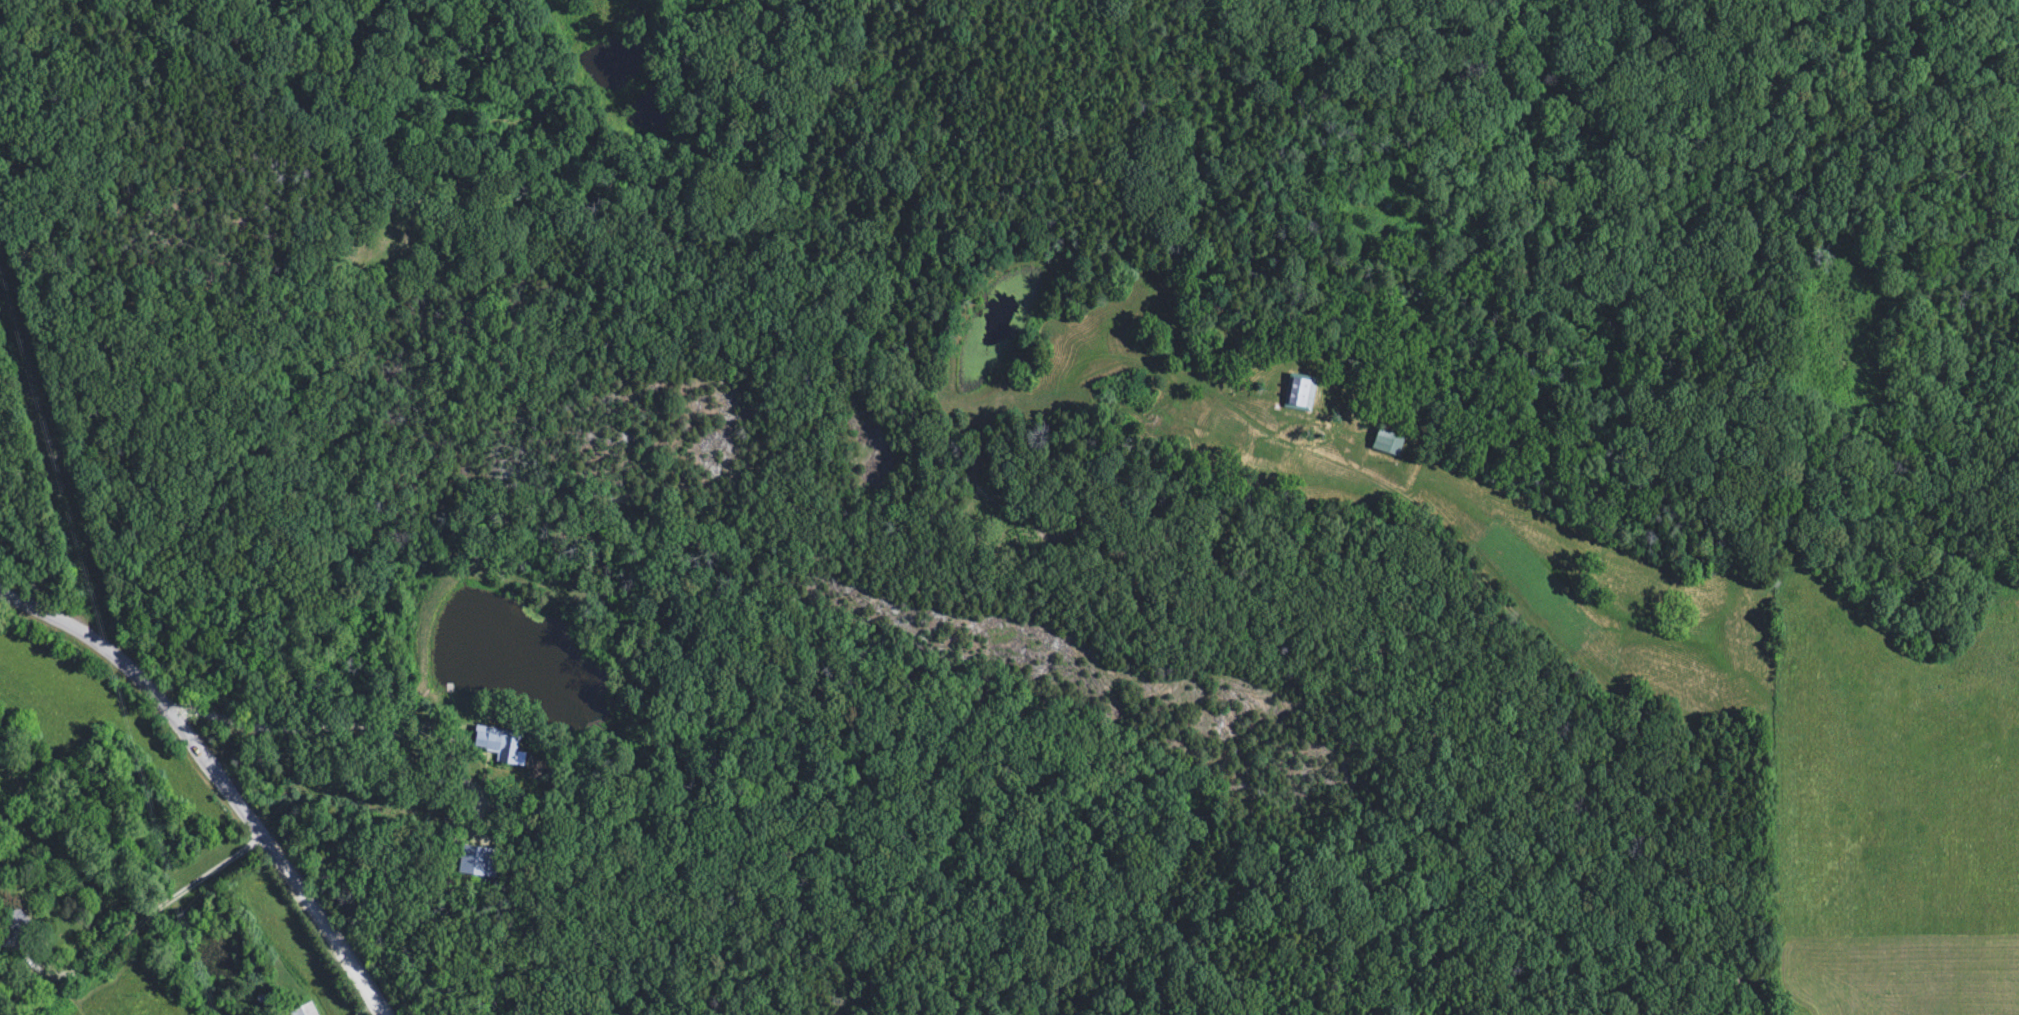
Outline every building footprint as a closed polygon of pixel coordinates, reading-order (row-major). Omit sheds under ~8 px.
[(1282,408),(1308,414),(1316,380),(1290,374),(1282,408)] [(1371,450),(1396,456),(1401,437),(1376,431),(1371,450)] [(518,734),(475,727),(471,749),(498,753),(496,763),(522,767),(524,754),(515,753),(518,734)] [(498,851),(461,846),(457,875),(494,880),(498,851)] [(14,908),(0,923),(0,925),(5,930),(0,935),(0,946),(11,957),(37,931),(14,908)] [(312,1002),(282,1014),(317,1014),(312,1002)]
